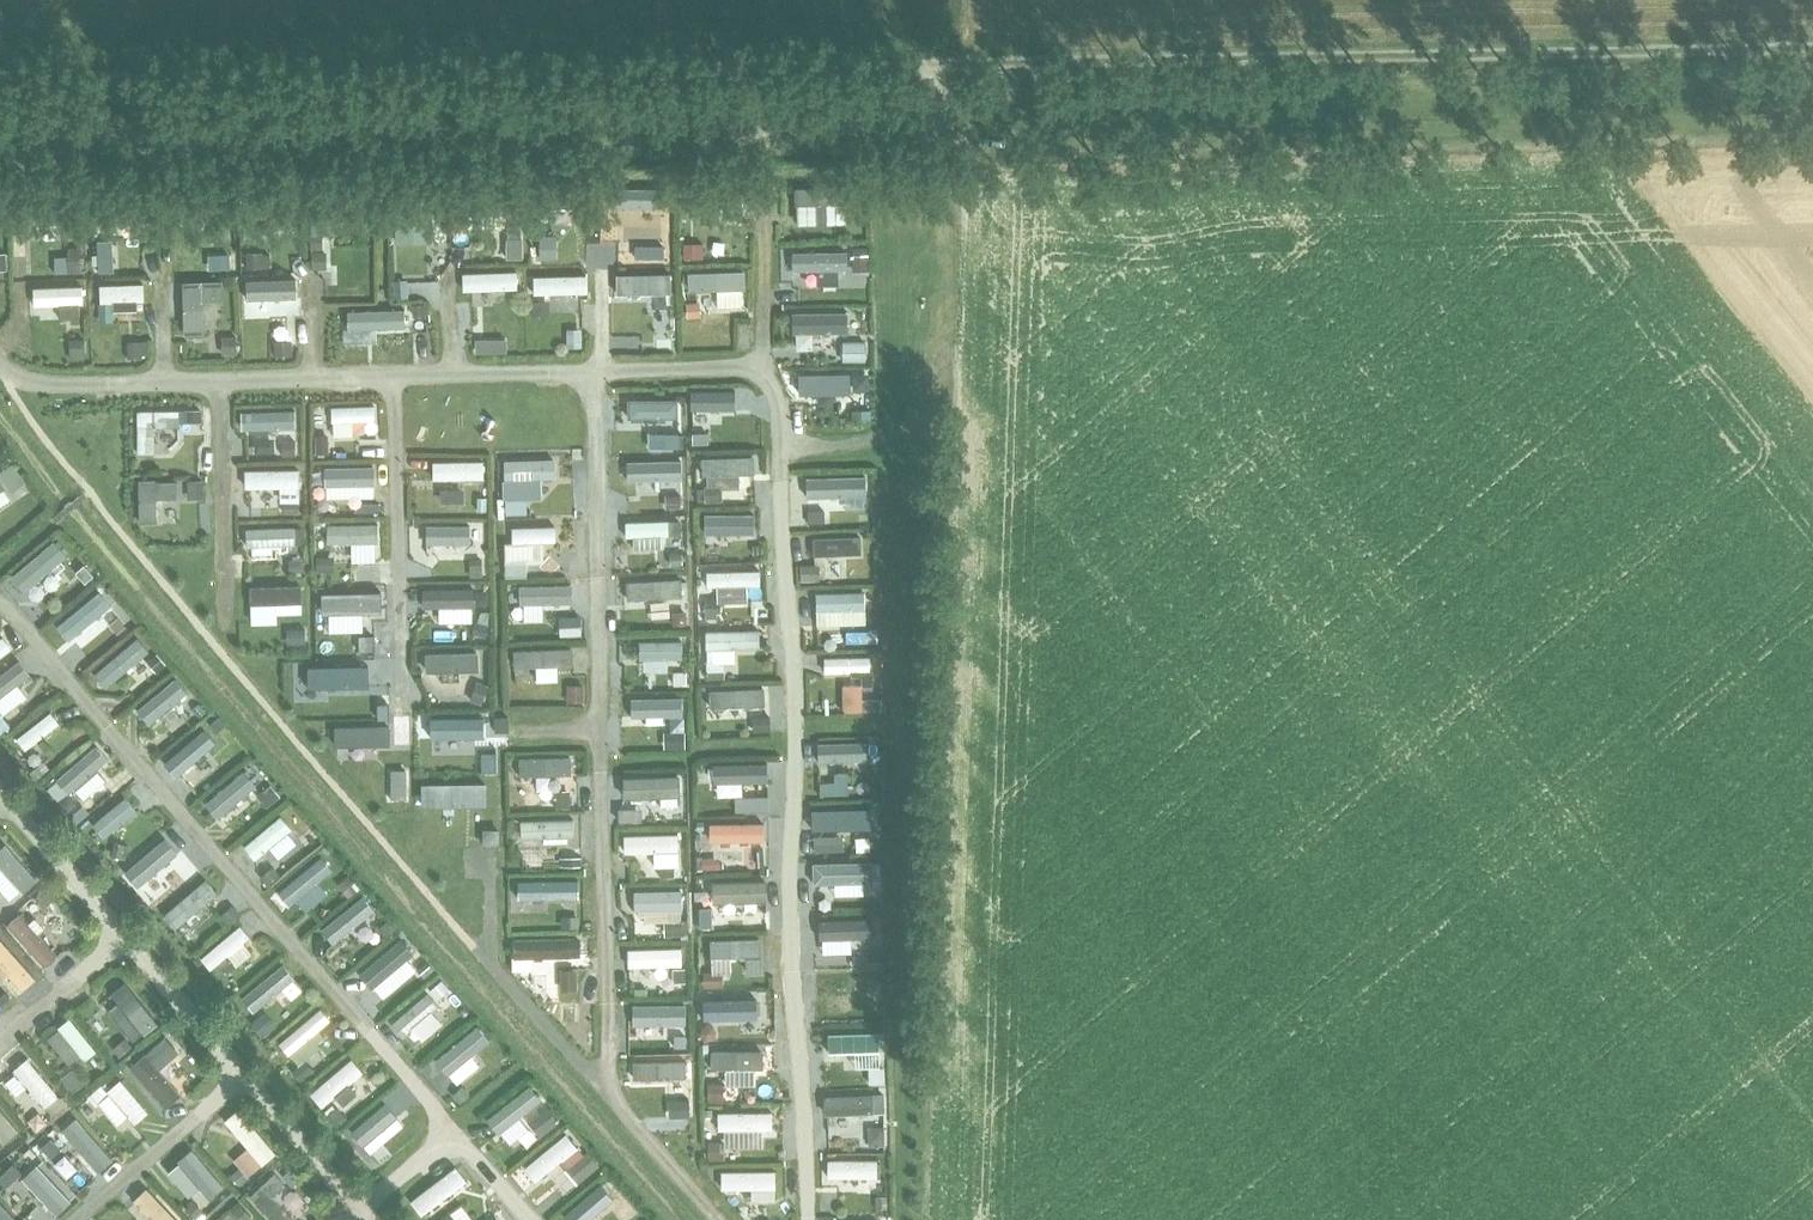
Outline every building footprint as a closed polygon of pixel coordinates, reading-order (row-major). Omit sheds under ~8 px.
[(535,186),(536,208),(589,207),(589,185),(535,186)] [(820,206),(820,220),(840,219),(840,185),(790,186),(791,206),(820,206)] [(665,236),(664,205),(666,205),(665,187),(609,190),(609,208),(637,206),(637,221),(647,220),(647,237),(665,236)] [(395,193),(397,243),(416,242),(415,213),(430,213),(430,192),(395,193)] [(247,197),(245,212),(262,215),(265,200),(247,197)] [(138,202),(142,219),(158,215),(154,198),(138,202)] [(471,226),(496,227),(497,215),(524,217),(524,202),(473,199),(471,226)] [(31,203),(28,218),(71,227),(74,212),(31,203)] [(329,268),(329,231),(341,231),(341,210),(314,210),(314,268),(329,268)] [(525,220),(507,221),(507,258),(526,257),(525,220)] [(84,249),(56,249),(57,273),(84,272),(84,249)] [(848,250),(794,249),(794,282),(814,283),(815,270),(848,270),(848,250)] [(8,266),(9,251),(0,250),(0,265),(8,266)] [(128,270),(144,270),(143,251),(127,251),(128,270)] [(214,270),(234,270),(235,251),(214,251),(214,270)] [(869,270),(870,252),(854,252),(853,270),(869,270)] [(522,269),(466,269),(466,290),(522,291),(522,269)] [(719,307),(746,307),(745,269),(690,270),(691,291),(718,290),(719,307)] [(625,296),(671,297),(671,272),(626,271),(625,296)] [(535,295),(590,294),(590,273),(534,274),(535,295)] [(250,312),(300,312),(300,278),(250,278),(250,312)] [(410,280),(410,295),(438,296),(439,281),(410,280)] [(222,301),(222,281),(183,282),(185,335),(202,335),(201,302),(222,301)] [(144,282),(101,282),(101,318),(144,318),(144,282)] [(85,314),(84,284),(35,285),(36,305),(60,304),(60,314),(85,314)] [(855,306),(790,307),(791,332),(855,331),(855,306)] [(412,343),(411,324),(350,326),(351,345),(412,343)] [(584,326),(567,326),(568,347),(584,346),(584,326)] [(644,347),(665,347),(665,331),(644,331),(644,347)] [(223,335),(225,353),(238,352),(236,334),(223,335)] [(88,358),(89,337),(73,336),(72,357),(88,358)] [(494,350),(495,337),(477,336),(477,349),(494,350)] [(128,337),(127,357),(147,358),(148,337),(128,337)] [(277,338),(275,354),(291,356),(293,340),(277,338)] [(868,338),(844,339),(844,360),(868,360),(868,338)] [(806,391),(851,391),(851,368),(806,368),(806,391)] [(751,407),(751,391),(702,392),(703,422),(725,422),(724,407),(751,407)] [(679,418),(680,397),(629,396),(629,417),(679,418)] [(334,404),(334,435),(376,434),(376,404),(334,404)] [(854,421),(872,419),(871,405),(852,407),(854,421)] [(297,410),(245,410),(245,430),(297,430),(297,410)] [(179,427),(179,411),(137,412),(137,454),(154,454),(154,427),(179,427)] [(648,446),(684,448),(685,431),(649,429),(648,446)] [(706,489),(740,488),(740,472),(761,471),(761,452),(705,454),(706,489)] [(543,476),(560,476),(560,456),(505,456),(506,512),(529,512),(529,496),(543,496),(543,476)] [(485,458),(435,459),(435,480),(486,480),(485,458)] [(651,477),(651,505),(684,505),(683,459),(638,459),(638,477),(651,477)] [(16,462),(1,470),(13,492),(28,484),(16,462)] [(321,465),(321,495),(377,496),(377,465),(321,465)] [(300,512),(300,467),(248,467),(247,488),(283,488),(283,512),(300,512)] [(0,474),(0,508),(15,500),(1,473),(0,474)] [(869,475),(813,477),(814,498),(869,497),(869,475)] [(202,476),(187,480),(192,497),(207,493),(202,476)] [(176,498),(176,482),(155,482),(155,480),(138,480),(139,523),(157,522),(156,498),(176,498)] [(711,511),(711,528),(758,527),(758,510),(711,511)] [(629,519),(630,548),(668,547),(668,553),(685,553),(685,518),(629,519)] [(382,542),(382,519),(334,519),(334,542),(382,542)] [(484,522),(428,522),(428,557),(483,557),(484,522)] [(514,543),(558,542),(558,524),(514,524),(514,543)] [(248,526),(249,557),(300,557),(299,525),(248,526)] [(842,578),(841,559),(863,558),(862,533),(814,534),(815,559),(832,559),(832,578),(842,578)] [(55,539),(13,576),(29,593),(71,556),(55,539)] [(507,574),(534,574),(533,543),(506,544),(507,574)] [(382,544),(355,544),(355,581),(381,581),(382,544)] [(471,576),(485,575),(485,558),(470,559),(471,576)] [(824,579),(820,562),(800,566),(803,583),(824,579)] [(84,586),(96,576),(87,564),(75,574),(84,586)] [(751,623),(751,589),(762,589),(762,569),(708,569),(708,587),(722,587),(722,623),(751,623)] [(627,602),(684,605),(685,581),(628,578),(627,602)] [(252,585),(253,616),(301,615),(300,584),(252,585)] [(574,584),(517,584),(517,605),(574,605),(574,584)] [(482,607),(481,588),(424,588),(424,607),(482,607)] [(382,613),(383,591),(335,590),(335,612),(382,613)] [(864,622),(863,590),(815,592),(816,624),(864,622)] [(99,591),(57,627),(70,642),(112,606),(99,591)] [(721,619),(718,597),(702,599),(705,621),(721,619)] [(459,620),(482,618),(481,607),(458,608),(459,620)] [(124,613),(109,623),(117,635),(132,625),(124,613)] [(579,634),(580,616),(561,615),(560,633),(579,634)] [(861,626),(860,641),(878,643),(879,627),(861,626)] [(304,642),(304,627),(287,628),(287,642),(304,642)] [(737,669),(737,648),(761,648),(761,629),(708,630),(709,669),(737,669)] [(137,635),(96,675),(109,689),(150,648),(137,635)] [(376,658),(376,637),(355,637),(355,658),(376,658)] [(16,652),(7,638),(0,642),(0,661),(16,652)] [(640,674),(668,674),(668,664),(685,664),(685,640),(640,640),(640,674)] [(515,670),(538,671),(538,681),(560,682),(561,664),(574,665),(575,649),(517,646),(515,670)] [(481,671),(481,649),(426,649),(426,675),(459,675),(459,671),(481,671)] [(875,672),(875,655),(826,655),(826,672),(875,672)] [(33,675),(20,660),(0,675),(0,701),(33,675)] [(672,685),(687,687),(688,670),(674,668),(672,685)] [(142,703),(152,717),(188,691),(178,677),(142,703)] [(585,702),(585,683),(568,683),(568,702),(585,702)] [(864,683),(844,684),(845,711),(865,711),(864,683)] [(766,686),(711,688),(712,714),(767,712),(766,686)] [(626,697),(625,717),(681,718),(681,697),(626,697)] [(16,737),(25,750),(63,725),(54,712),(16,737)] [(751,713),(751,731),(771,730),(771,713),(751,713)] [(205,729),(167,761),(179,775),(216,742),(205,729)] [(662,747),(687,747),(686,732),(662,732),(662,747)] [(867,741),(818,741),(818,762),(867,762),(867,741)] [(54,783),(71,802),(104,772),(87,753),(54,783)] [(522,754),(521,774),(573,777),(574,757),(522,754)] [(768,763),(714,763),(714,792),(702,792),(702,810),(718,810),(718,802),(758,802),(758,782),(768,782),(768,763)] [(206,802),(217,815),(230,804),(230,803),(255,782),(244,770),(206,802)] [(847,795),(848,776),(822,774),(821,793),(847,795)] [(652,802),(680,802),(680,775),(628,776),(628,797),(635,797),(635,818),(652,818),(652,802)] [(573,804),(571,787),(554,789),(556,806),(573,804)] [(127,795),(94,823),(106,837),(139,808),(127,795)] [(68,813),(85,819),(90,807),(73,800),(68,813)] [(874,833),(876,808),(821,804),(820,823),(850,825),(850,831),(874,833)] [(243,844),(254,860),(295,830),(284,814),(243,844)] [(577,818),(521,818),(520,844),(577,844),(577,818)] [(712,841),(766,841),(766,821),(712,821),(712,841)] [(684,876),(684,826),(625,826),(625,854),(656,854),(656,876),(684,876)] [(827,833),(829,849),(844,848),(842,831),(827,833)] [(165,839),(130,866),(141,880),(176,853),(165,839)] [(0,850),(0,887),(17,902),(39,879),(3,847),(0,850)] [(316,880),(328,870),(317,858),(282,888),(303,912),(326,891),(316,880)] [(814,859),(814,883),(875,883),(875,859),(814,859)] [(184,932),(221,893),(204,877),(167,915),(184,932)] [(519,898),(580,901),(581,881),(520,878),(519,898)] [(761,879),(717,880),(717,901),(762,901),(761,879)] [(38,913),(55,901),(46,888),(28,901),(38,913)] [(662,916),(685,916),(685,890),(634,890),(633,932),(662,932),(662,916)] [(365,894),(327,925),(338,939),(377,908),(365,894)] [(8,923),(45,967),(61,954),(24,910),(8,923)] [(866,934),(886,934),(886,917),(821,917),(821,947),(866,947),(866,934)] [(213,969),(229,955),(239,966),(260,948),(240,925),(202,957),(213,969)] [(583,957),(584,936),(515,932),(513,972),(533,973),(534,954),(583,957)] [(375,988),(416,953),(401,936),(360,972),(375,988)] [(713,969),(741,968),(741,973),(764,972),(762,936),(712,938),(713,969)] [(631,943),(631,989),(666,989),(666,968),(684,968),(684,943),(631,943)] [(23,997),(40,975),(14,954),(0,972),(0,979),(23,997)] [(246,993),(255,1006),(297,976),(287,963),(246,993)] [(554,995),(554,969),(533,970),(534,995),(554,995)] [(883,996),(883,975),(817,975),(817,995),(883,996)] [(724,990),(725,977),(705,976),(705,990),(724,990)] [(436,1010),(454,995),(441,980),(392,1022),(406,1038),(415,1030),(424,1040),(446,1021),(436,1010)] [(125,981),(112,993),(119,1000),(109,1008),(137,1039),(159,1020),(125,981)] [(719,1028),(769,1028),(769,995),(719,995),(719,1028)] [(635,1002),(635,1024),(668,1024),(668,1045),(686,1045),(686,1002),(635,1002)] [(310,1036),(329,1020),(320,1009),(279,1043),(298,1065),(319,1047),(310,1036)] [(73,1017),(46,1037),(71,1070),(98,1050),(73,1017)] [(450,1069),(490,1040),(479,1025),(439,1054),(450,1069)] [(884,1029),(821,1030),(821,1050),(868,1049),(868,1064),(884,1064),(884,1029)] [(168,1032),(130,1066),(166,1106),(204,1071),(187,1053),(168,1032)] [(495,1047),(488,1059),(501,1068),(509,1056),(495,1047)] [(712,1048),(712,1065),(726,1065),(726,1084),(754,1083),(753,1066),(765,1066),(765,1048),(712,1048)] [(11,1071),(42,1109),(60,1094),(30,1056),(11,1071)] [(352,1056),(310,1093),(322,1107),(364,1070),(352,1056)] [(689,1060),(634,1057),(632,1078),(688,1081),(689,1060)] [(89,1093),(117,1131),(146,1109),(123,1077),(106,1089),(102,1084),(89,1093)] [(709,1101),(725,1100),(724,1080),(708,1081),(709,1101)] [(502,1134),(543,1098),(529,1083),(489,1119),(502,1134)] [(349,1084),(333,1099),(343,1109),(359,1094),(349,1084)] [(830,1109),(829,1136),(864,1137),(866,1109),(886,1110),(886,1093),(825,1091),(825,1109),(830,1109)] [(669,1114),(690,1113),(689,1096),(668,1096),(669,1114)] [(350,1130),(362,1143),(399,1111),(387,1098),(350,1130)] [(335,1100),(323,1108),(333,1124),(345,1117),(335,1100)] [(537,1133),(560,1123),(553,1104),(529,1114),(537,1133)] [(240,1107),(225,1120),(248,1146),(233,1159),(249,1177),(279,1151),(240,1107)] [(720,1129),(775,1128),(774,1109),(719,1110),(720,1129)] [(14,1133),(0,1110),(0,1142),(14,1133)] [(688,1127),(688,1115),(664,1115),(664,1127),(688,1127)] [(63,1129),(100,1171),(115,1159),(78,1116),(63,1129)] [(885,1144),(885,1122),(867,1123),(867,1144),(885,1144)] [(566,1130),(524,1167),(536,1181),(579,1144),(566,1130)] [(727,1130),(727,1146),(761,1145),(761,1130),(727,1130)] [(708,1140),(709,1158),(726,1156),(725,1138),(708,1140)] [(581,1181),(600,1165),(581,1144),(563,1160),(581,1181)] [(170,1168),(204,1207),(227,1187),(194,1148),(170,1168)] [(829,1178),(879,1178),(879,1157),(829,1156),(829,1178)] [(56,1205),(68,1193),(31,1157),(6,1182),(17,1192),(29,1179),(56,1205)] [(457,1163),(412,1201),(424,1215),(469,1177),(457,1163)] [(723,1167),(723,1187),(779,1189),(779,1169),(723,1167)] [(271,1196),(284,1185),(274,1174),(249,1196),(272,1219),(293,1219),(271,1196)] [(561,1219),(562,1219),(593,1219),(622,1195),(607,1178),(561,1219)] [(145,1190),(135,1198),(157,1219),(175,1219),(145,1190)] [(0,1200),(0,1219),(17,1219),(0,1200)] [(463,1202),(451,1210),(458,1219),(475,1219),(463,1202)] [(221,1218),(223,1219),(245,1219),(248,1216),(231,1204),(221,1218)]
